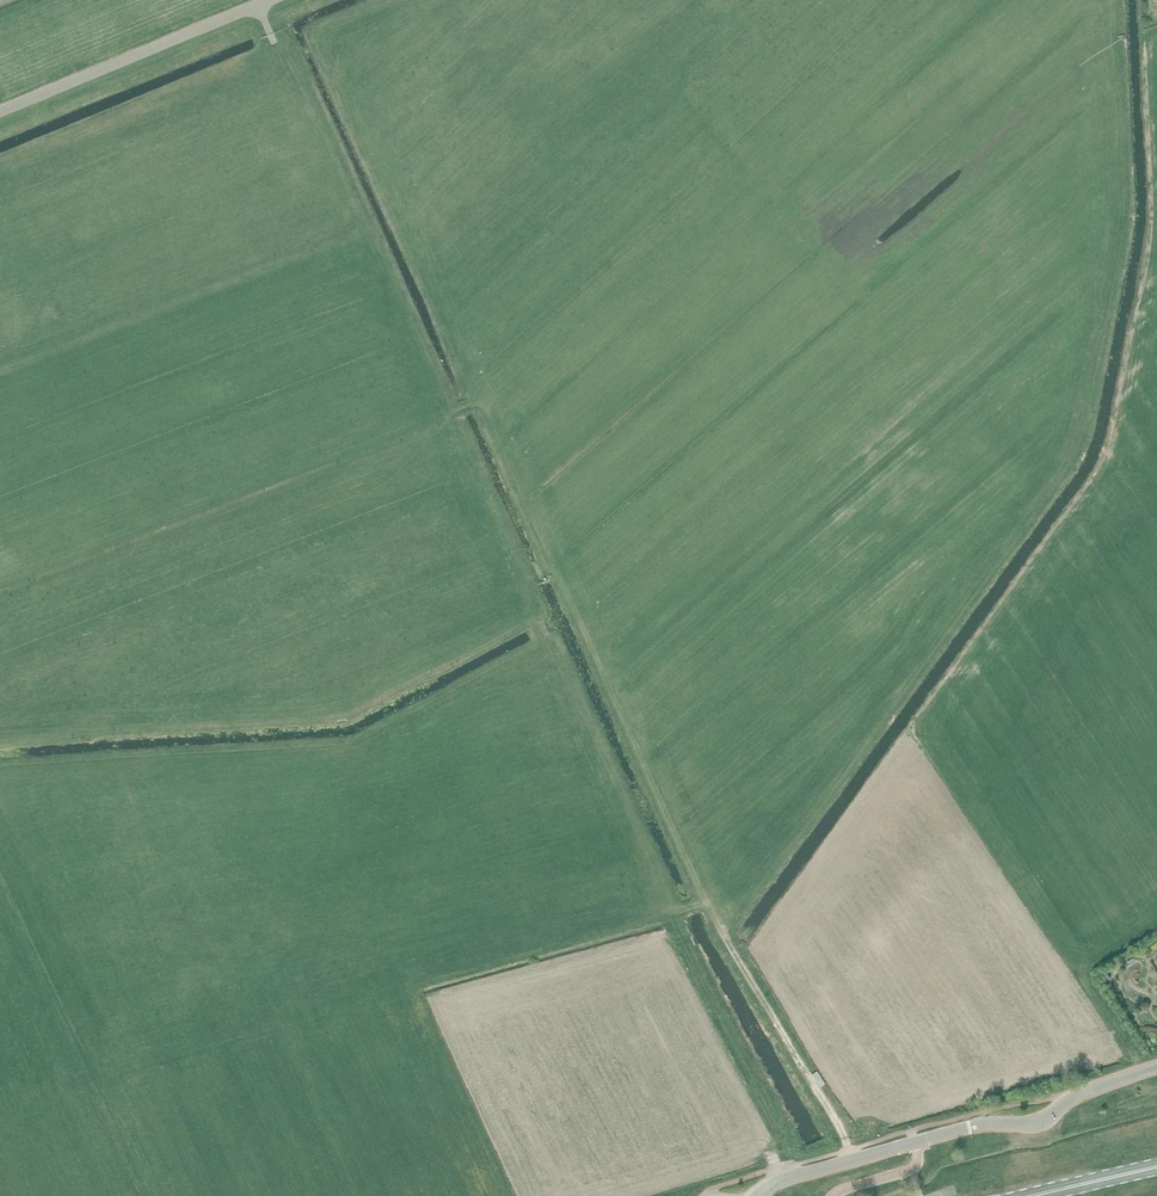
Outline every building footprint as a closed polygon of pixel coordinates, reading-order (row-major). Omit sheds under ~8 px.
[(1110,979),(1105,972),(1099,976),(1104,983),(1110,979)]
